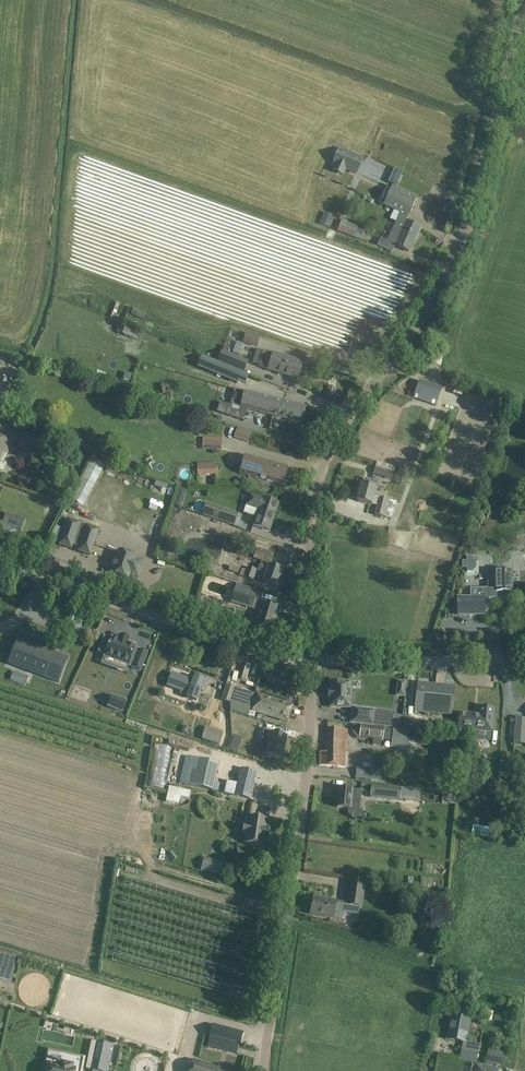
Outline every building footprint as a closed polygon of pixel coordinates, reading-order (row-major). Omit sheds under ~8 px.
[(341,148),(334,163),(356,173),(363,157),(341,148)] [(393,167),(387,182),(396,186),(402,171),(393,167)] [(380,203),(385,205),(401,213),(400,216),(407,219),(408,216),(409,217),(417,199),(407,194),(393,188),(388,186),(380,203)] [(398,247),(398,248),(400,249),(400,248),(410,253),(421,228),(406,221),(407,219),(400,216),(388,243),(398,247)] [(322,218),(320,224),(330,228),(332,222),(322,218)] [(357,228),(354,238),(361,241),(364,231),(357,228)] [(131,315),(144,320),(146,313),(134,308),(131,315)] [(260,338),(246,334),(244,343),(257,347),(260,338)] [(243,344),(237,342),(233,353),(239,355),(243,344)] [(221,362),(244,371),(248,362),(228,354),(230,349),(227,347),(224,346),(218,361),(221,362)] [(259,365),(258,367),(268,370),(298,380),(303,364),(273,354),(263,351),(263,352),(259,365)] [(208,358),(204,370),(238,384),(239,383),(245,385),(249,376),(208,358)] [(415,394),(413,398),(436,406),(437,402),(441,389),(426,384),(419,382),(415,394)] [(245,392),(235,390),(231,405),(241,408),(245,392)] [(220,403),(217,412),(244,422),(247,410),(272,416),(277,400),(250,393),(250,394),(248,393),(245,392),(241,408),(231,405),(231,406),(220,403)] [(306,407),(277,400),(272,416),(301,424),(306,407)] [(237,426),(233,437),(247,443),(251,431),(237,426)] [(23,435),(20,442),(41,450),(44,442),(45,439),(24,431),(23,435)] [(222,439),(203,438),(202,450),(221,451),(222,439)] [(0,439),(0,460),(3,452),(6,453),(10,444),(0,439)] [(287,467),(246,456),(241,474),(282,486),(287,467)] [(377,463),(374,475),(386,479),(388,472),(391,473),(393,468),(377,463)] [(217,475),(217,464),(197,464),(197,475),(217,475)] [(362,484),(357,502),(371,506),(371,505),(378,506),(375,515),(384,518),(385,518),(390,501),(380,498),(379,500),(373,499),(376,488),(377,483),(365,480),(364,485),(362,484)] [(250,494),(246,507),(257,510),(252,525),(259,528),(270,532),(279,505),(269,501),(257,497),(250,494)] [(238,514),(206,504),(202,516),(234,527),(238,514)] [(99,530),(68,520),(59,545),(71,550),(73,546),(79,548),(78,552),(90,556),(99,530)] [(0,524),(0,543),(10,547),(16,529),(0,524)] [(248,552),(227,544),(225,549),(246,557),(248,552)] [(257,549),(253,548),(251,555),(254,556),(253,559),(261,562),(258,572),(265,574),(262,582),(277,587),(282,571),(269,566),(274,554),(257,548),(257,549)] [(126,556),(118,553),(115,562),(113,561),(110,569),(112,569),(111,573),(123,577),(123,575),(129,577),(130,575),(138,578),(144,562),(136,559),(136,557),(127,554),(126,556)] [(471,573),(476,569),(476,562),(471,558),(466,558),(466,562),(462,562),(462,569),(467,569),(467,573),(471,573)] [(257,570),(248,567),(247,570),(242,569),(242,570),(241,570),(239,576),(253,581),(257,570)] [(512,593),(511,571),(495,571),(495,582),(488,582),(488,589),(470,589),(470,598),(457,598),(458,615),(484,614),(484,613),(486,612),(488,610),(489,608),(489,598),(493,598),(495,597),(495,596),(501,596),(501,593),(512,593)] [(236,585),(231,603),(261,613),(259,621),(257,626),(273,631),(277,618),(274,617),(277,607),(266,604),(266,603),(265,602),(265,603),(258,601),(255,600),(257,592),(236,585)] [(104,638),(99,653),(105,655),(104,657),(134,668),(133,669),(140,672),(145,658),(147,654),(140,651),(134,649),(135,647),(128,644),(128,643),(129,640),(120,636),(119,640),(118,641),(111,638),(110,640),(104,638)] [(16,643),(8,664),(59,683),(67,662),(16,643)] [(267,679),(283,684),(287,673),(270,668),(267,679)] [(15,672),(11,682),(25,686),(28,679),(24,678),(24,676),(15,672)] [(193,681),(172,674),(167,686),(189,694),(187,698),(196,702),(200,692),(203,693),(209,678),(199,674),(197,678),(195,677),(193,681)] [(397,680),(396,697),(406,697),(406,681),(397,680)] [(350,683),(331,683),(330,708),(350,708),(350,683)] [(235,689),(226,686),(221,700),(248,709),(263,713),(263,715),(288,722),(293,706),(275,701),(235,689)] [(417,686),(415,711),(451,715),(454,690),(417,686)] [(96,690),(91,702),(104,706),(104,705),(108,706),(108,707),(122,712),(126,702),(112,697),(108,696),(108,694),(96,690)] [(460,714),(458,729),(491,732),(494,709),(479,708),(478,716),(460,714)] [(353,709),(351,723),(373,726),(391,728),(392,728),(394,714),(375,711),(353,709)] [(516,719),(514,743),(524,744),(524,720),(516,719)] [(361,726),(359,737),(369,738),(373,739),(372,746),(381,747),(381,740),(382,740),(383,740),(392,741),(391,748),(417,751),(419,734),(409,733),(409,731),(401,730),(400,730),(391,729),(385,728),(361,726)] [(206,728),(202,740),(219,745),(222,733),(206,728)] [(345,730),(327,729),(325,753),(320,752),(319,766),(344,768),(346,743),(344,743),(345,730)] [(264,731),(262,739),(269,741),(266,757),(282,760),(287,736),(271,732),(271,733),(264,731)] [(157,744),(148,785),(163,788),(171,747),(157,744)] [(218,764),(191,758),(185,785),(212,791),(218,764)] [(227,783),(225,794),(250,799),(256,773),(241,769),(238,785),(227,783)] [(356,769),(356,779),(372,780),(380,781),(381,771),(356,769)] [(339,789),(337,808),(348,809),(348,812),(348,814),(349,816),(350,818),(353,819),(355,820),(357,819),(362,818),(359,810),(361,792),(370,793),(370,799),(400,802),(401,787),(380,786),(371,785),(360,784),(359,791),(339,789)] [(166,802),(177,804),(179,797),(189,799),(190,792),(169,787),(166,802)] [(419,806),(410,805),(409,818),(418,818),(419,806)] [(267,819),(248,816),(247,825),(244,824),(242,834),(246,835),(244,843),(263,846),(264,838),(268,838),(270,828),(266,828),(267,819)] [(211,860),(207,873),(223,877),(227,864),(211,860)] [(366,882),(352,880),(347,905),(361,908),(366,882)] [(345,904),(314,898),(310,914),(342,920),(345,904)] [(447,1039),(463,1043),(465,1043),(465,1042),(468,1043),(469,1038),(466,1038),(470,1017),(452,1013),(447,1039)] [(212,1025),(208,1039),(217,1041),(215,1049),(237,1055),(237,1054),(239,1047),(240,1048),(244,1033),(212,1025)] [(478,1054),(480,1045),(468,1043),(465,1042),(465,1043),(463,1043),(461,1051),(472,1053),(478,1054)] [(100,1043),(98,1055),(95,1054),(91,1070),(93,1070),(108,1070),(114,1046),(100,1043)] [(502,1054),(489,1051),(486,1063),(500,1066),(502,1054)] [(44,1070),(81,1070),(81,1068),(82,1065),(72,1063),(74,1057),(62,1054),(61,1061),(57,1061),(57,1062),(46,1060),(46,1064),(45,1064),(44,1070)] [(189,1070),(227,1070),(192,1060),(189,1070)]
